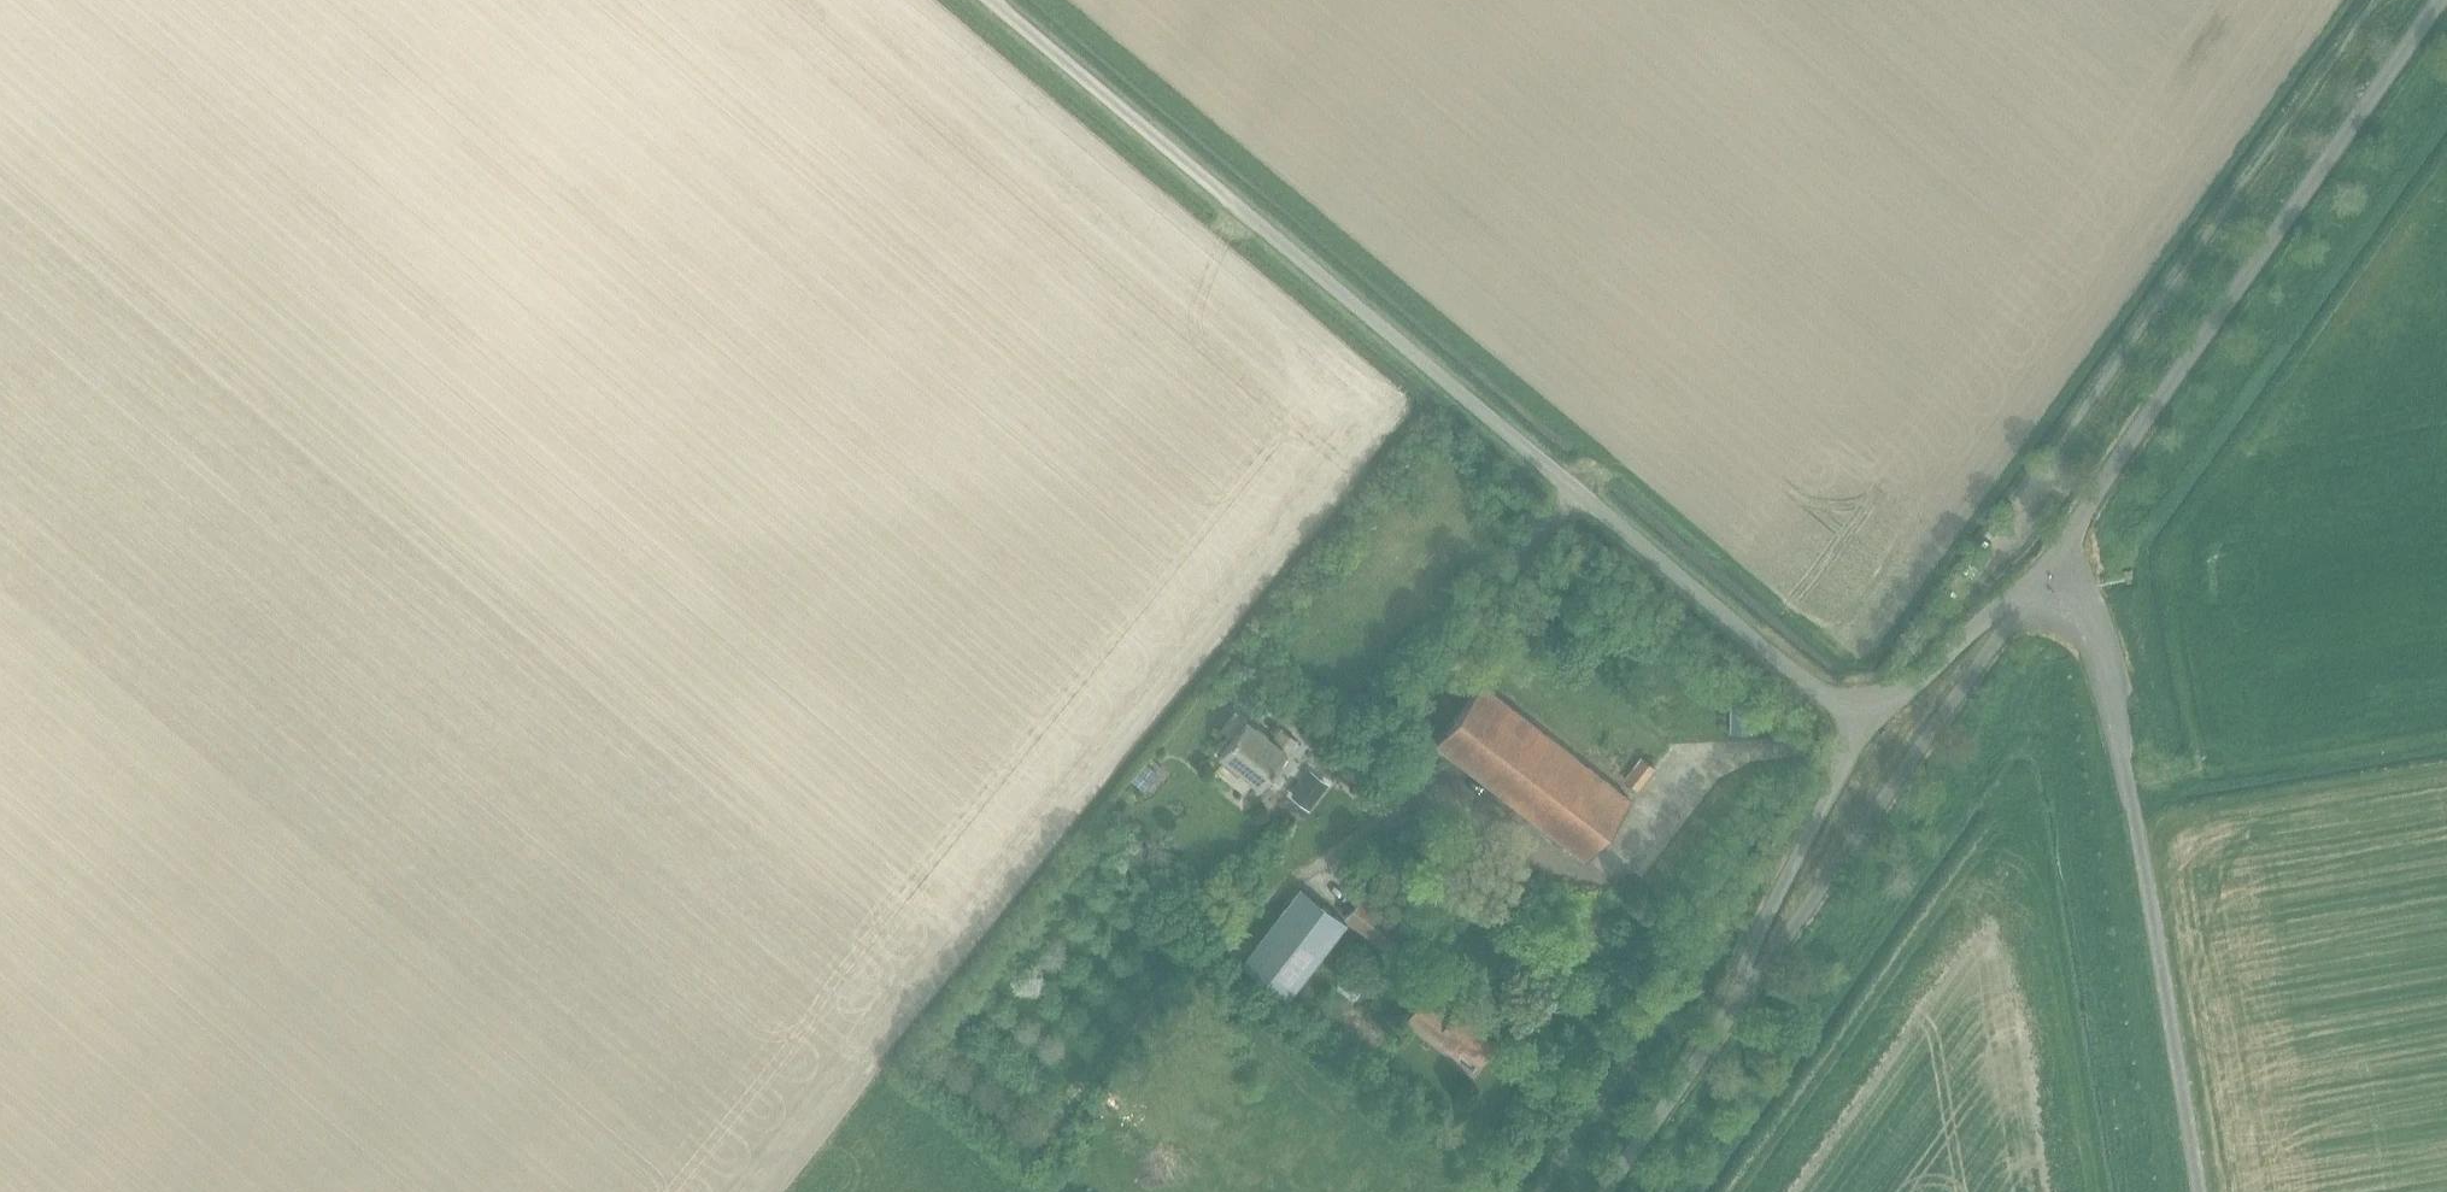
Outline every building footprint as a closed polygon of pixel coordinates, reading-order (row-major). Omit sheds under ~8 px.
[(1480,683),(1435,743),(1583,858),(1629,798),(1480,683)] [(1729,702),(1728,733),(1751,733),(1751,702),(1729,702)] [(1260,786),(1295,739),(1281,728),(1271,740),(1234,711),(1221,728),(1232,737),(1219,754),(1224,758),(1224,759),(1240,771),(1260,786)] [(1640,756),(1622,779),(1636,790),(1655,768),(1640,756)] [(1143,762),(1130,778),(1143,789),(1156,772),(1143,762)] [(1214,878),(1204,878),(1204,888),(1214,888),(1214,878)] [(1343,927),(1296,891),(1239,965),(1286,1001),(1343,927)] [(1341,916),(1393,957),(1411,935),(1358,894),(1341,916)] [(1348,973),(1368,986),(1377,972),(1357,959),(1348,973)] [(1405,1019),(1450,1054),(1458,1045),(1480,1062),(1494,1044),(1478,1033),(1484,1025),(1458,1005),(1447,1019),(1421,998),(1405,1019)]
